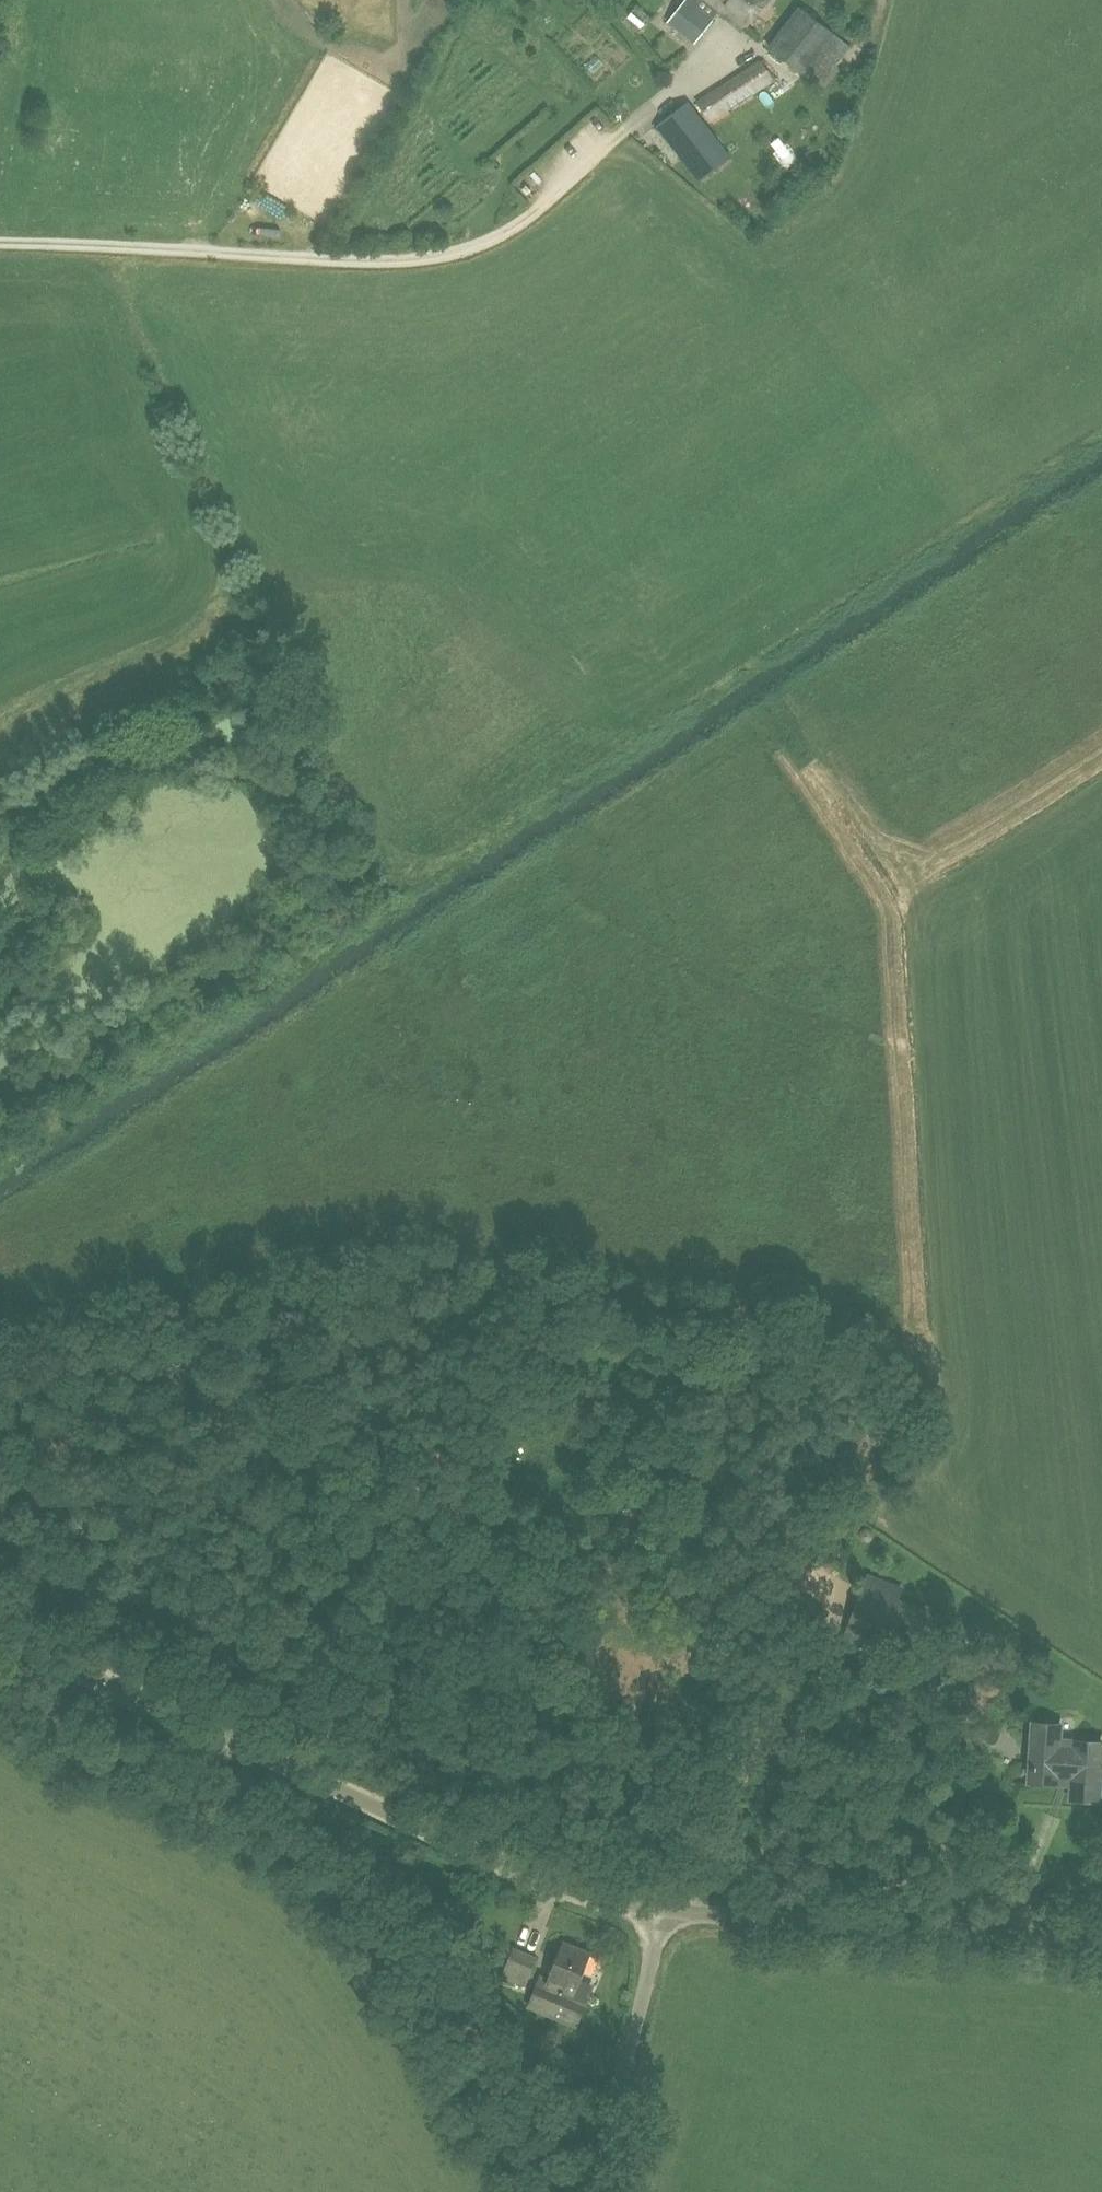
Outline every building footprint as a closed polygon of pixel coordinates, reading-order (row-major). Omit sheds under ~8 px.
[(719,9),(744,29),(768,0),(684,0),(667,21),(694,42),(712,20),(711,19),(719,9)] [(771,49),(818,87),(850,46),(804,9),(771,49)] [(709,120),(773,78),(761,60),(697,101),(709,120)] [(731,156),(689,101),(658,125),(700,180),(731,156)] [(927,1612),(888,1598),(894,1582),(870,1573),(864,1589),(849,1622),(845,1637),(884,1652),(889,1639),(913,1648),(927,1612)] [(1097,1799),(1101,1743),(1076,1742),(1076,1737),(1059,1736),(1059,1724),(1033,1723),(1029,1788),(1057,1790),(1057,1785),(1073,1786),(1072,1798),(1097,1799)] [(592,1951),(564,1939),(546,1981),(539,1978),(528,2004),(577,2025),(590,1994),(577,1988),(592,1951)] [(526,1984),(538,1956),(514,1946),(502,1974),(526,1984)]
